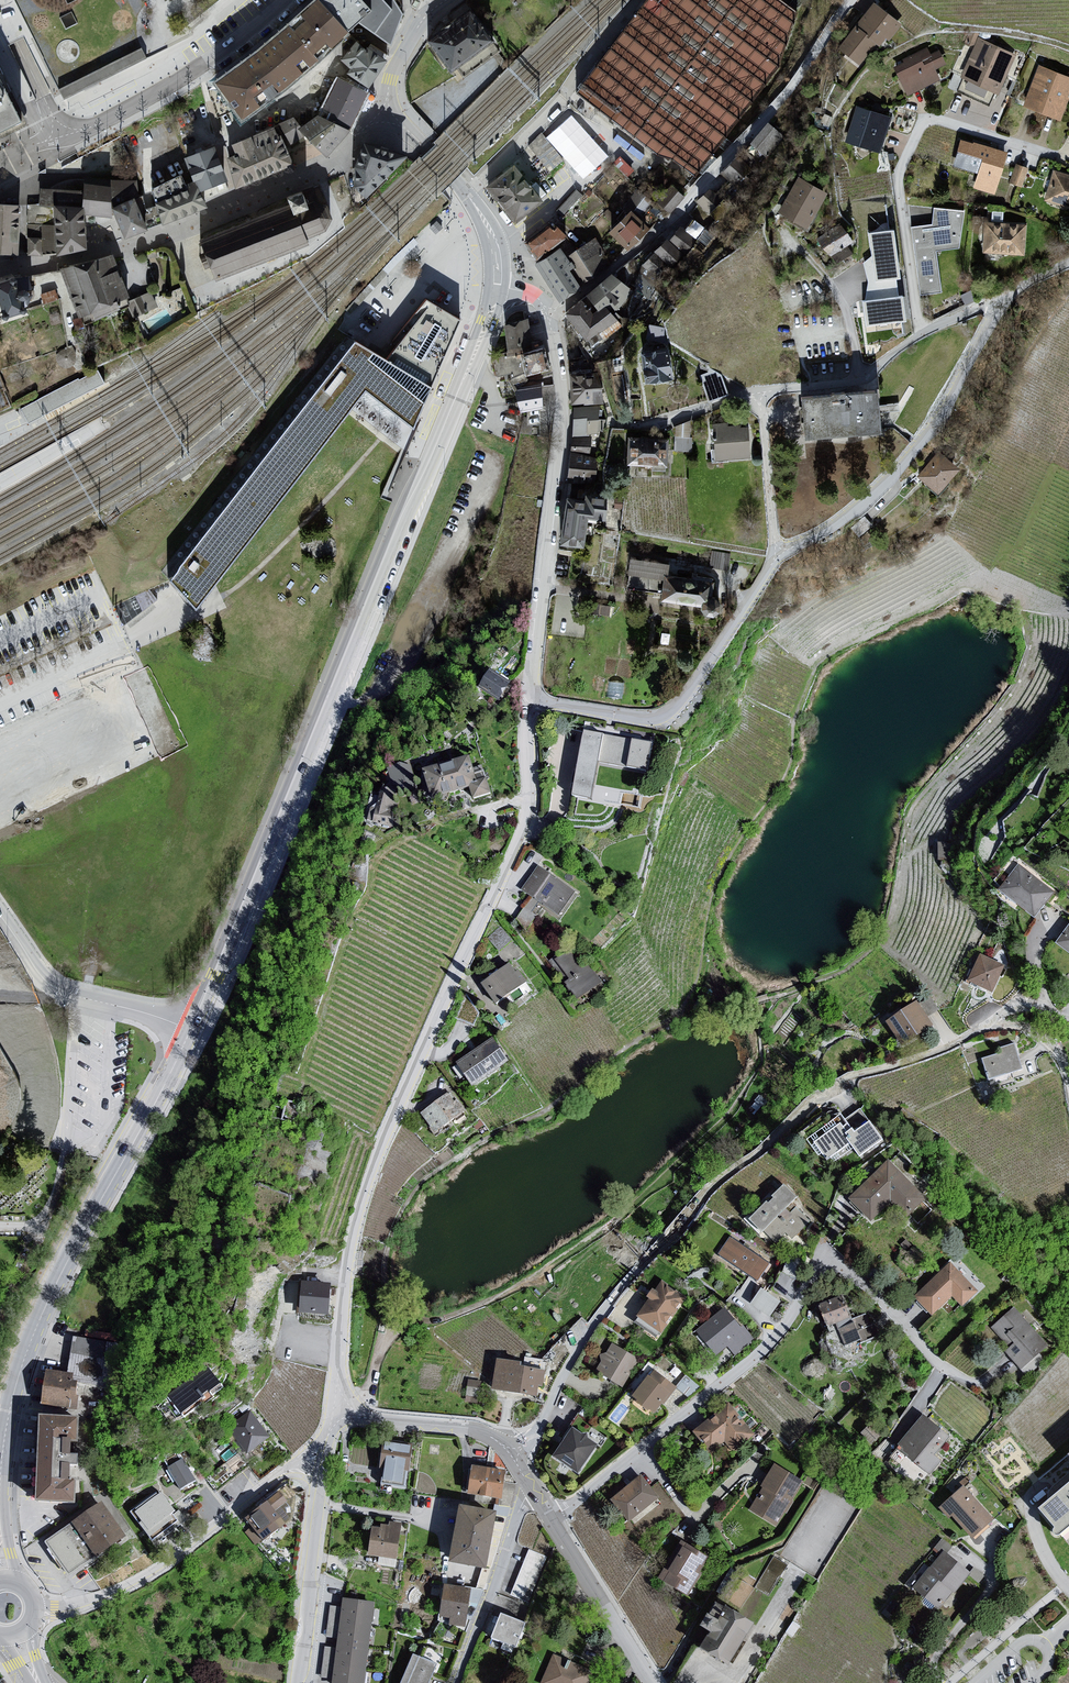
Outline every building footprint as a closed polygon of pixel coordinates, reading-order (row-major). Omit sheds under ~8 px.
[(165,8),(182,0),(161,0),(165,8)] [(321,3),(352,34),(360,26),(390,44),(400,14),(392,0),(320,0),(319,1),(321,3)] [(773,0),(647,0),(576,92),(694,183),(776,70),(790,14),(773,0)] [(249,62),(220,82),(248,121),(268,107),(291,89),(326,65),(355,36),(352,34),(321,3),(310,13),(249,62)] [(901,25),(876,7),(844,50),(861,63),(875,43),(880,47),(886,38),(890,40),(901,25)] [(472,12),(427,44),(451,72),(495,40),(472,12)] [(980,40),(962,79),(996,95),(1015,56),(980,40)] [(358,42),(343,62),(369,84),(384,61),(358,42)] [(929,48),(897,63),(910,92),(938,79),(933,67),(944,62),(940,53),(932,56),(929,48)] [(1038,66),(1025,105),(1060,116),(1068,91),(1068,77),(1038,66)] [(26,129),(28,126),(0,75),(0,142),(26,129)] [(348,83),(342,96),(360,106),(365,93),(348,83)] [(342,96),(338,96),(323,119),(348,131),(360,106),(342,96)] [(858,109),(849,142),(881,151),(890,118),(858,109)] [(576,115),(559,130),(593,169),(610,155),(576,115)] [(319,118),(300,132),(327,155),(348,131),(323,119),(319,118)] [(753,141),(767,156),(785,138),(770,124),(753,141)] [(238,157),(228,160),(236,191),(296,167),(276,129),(233,146),(238,157)] [(1007,156),(961,142),(954,163),(982,171),(978,186),(996,192),(1007,156)] [(405,158),(364,145),(353,175),(353,187),(365,198),(405,158)] [(214,148),(185,160),(194,182),(199,193),(226,182),(214,148)] [(750,171),(738,159),(723,174),(735,186),(750,171)] [(1016,162),(1009,182),(1022,186),(1028,167),(1016,162)] [(515,168),(490,187),(516,221),(541,201),(515,168)] [(1055,172),(1047,201),(1068,207),(1068,176),(1055,172)] [(180,177),(151,191),(164,226),(207,209),(199,193),(194,182),(185,186),(180,177)] [(111,189),(111,180),(85,179),(84,192),(82,210),(84,210),(85,216),(112,218),(112,210),(111,189)] [(826,193),(802,179),(783,214),(806,228),(826,193)] [(136,182),(111,180),(111,189),(112,210),(133,201),(140,198),(136,182)] [(308,184),(309,197),(317,196),(316,183),(308,184)] [(669,212),(684,196),(674,186),(659,202),(669,212)] [(713,188),(700,202),(711,213),(724,199),(713,188)] [(626,202),(643,214),(652,201),(635,189),(626,202)] [(82,210),(84,192),(42,190),(39,214),(56,215),(56,209),(82,210)] [(331,219),(325,205),(313,202),(306,205),(303,196),(286,202),(288,207),(201,242),(217,281),(307,245),(305,240),(325,232),(331,219)] [(147,231),(133,201),(112,210),(125,240),(147,231)] [(0,207),(0,255),(19,256),(22,208),(0,207)] [(723,222),(735,212),(731,207),(719,217),(723,222)] [(82,210),(56,209),(56,215),(58,256),(86,250),(85,216),(84,210),(82,210)] [(965,213),(933,210),(932,227),(911,229),(922,298),(943,295),(938,254),(960,251),(965,213)] [(629,213),(613,231),(629,246),(646,229),(629,213)] [(1031,224),(985,222),(984,252),(1030,254),(1031,224)] [(853,241),(843,226),(818,240),(840,262),(852,253),(847,246),(853,241)] [(527,243),(537,257),(564,239),(555,230),(552,231),(548,227),(527,243)] [(698,245),(682,229),(673,239),(688,254),(698,245)] [(894,231),(869,234),(875,282),(900,279),(894,231)] [(29,239),(29,256),(41,255),(41,239),(29,239)] [(658,252),(673,267),(683,257),(668,242),(658,252)] [(604,271),(586,246),(569,258),(587,283),(604,271)] [(560,248),(537,264),(560,299),(580,286),(571,271),(574,269),(560,248)] [(670,270),(655,255),(647,264),(661,278),(670,270)] [(114,257),(60,272),(79,318),(92,312),(95,321),(119,310),(115,303),(127,298),(114,257)] [(612,276),(586,297),(597,311),(608,305),(613,311),(630,297),(612,276)] [(0,287),(0,314),(4,327),(25,318),(22,307),(34,302),(32,290),(29,291),(22,288),(21,281),(0,287)] [(150,292),(127,303),(134,317),(157,307),(150,292)] [(902,296),(862,301),(866,326),(905,321),(902,296)] [(383,357),(349,335),(162,572),(195,606),(366,390),(413,427),(461,318),(427,299),(383,357)] [(592,316),(581,303),(568,313),(593,346),(621,327),(608,308),(592,316)] [(652,319),(649,333),(667,338),(670,324),(652,319)] [(498,375),(527,370),(528,372),(549,368),(544,348),(533,350),(528,320),(507,330),(510,352),(494,355),(498,375)] [(980,339),(952,324),(919,387),(911,383),(899,406),(905,409),(897,425),(926,441),(980,339)] [(668,351),(642,355),(646,384),(672,380),(668,351)] [(97,366),(24,407),(31,420),(105,379),(97,366)] [(524,373),(509,380),(516,390),(528,380),(524,373)] [(596,375),(574,374),(574,403),(605,403),(596,375)] [(520,389),(523,409),(542,407),(540,386),(520,389)] [(889,389),(807,396),(811,438),(892,431),(889,389)] [(603,412),(577,410),(576,435),(600,437),(603,412)] [(529,426),(542,426),(542,412),(529,412),(529,426)] [(714,425),(716,461),(753,458),(750,429),(730,428),(728,423),(714,425)] [(602,442),(575,437),(570,479),(595,480),(602,442)] [(669,441),(630,438),(629,463),(668,466),(669,441)] [(968,466),(945,448),(923,475),(946,494),(968,466)] [(589,497),(569,499),(562,542),(582,544),(587,516),(605,518),(606,498),(589,497)] [(712,563),(730,565),(731,550),(714,548),(712,563)] [(668,565),(632,560),(628,588),(664,593),(666,575),(668,565)] [(716,599),(711,598),(713,582),(666,575),(664,593),(663,599),(703,605),(702,608),(707,614),(714,615),(719,611),(720,604),(716,599)] [(493,666),(481,684),(502,697),(513,679),(493,666)] [(658,742),(584,732),(579,768),(624,774),(624,781),(626,786),(633,788),(639,787),(643,779),(644,771),(653,772),(658,742)] [(420,785),(410,758),(390,765),(400,792),(420,785)] [(483,783),(475,759),(432,773),(438,801),(474,790),(478,800),(496,795),(491,782),(483,783)] [(373,818),(392,822),(400,786),(381,781),(373,818)] [(954,856),(954,841),(939,841),(939,855),(954,856)] [(1022,866),(1001,893),(1037,920),(1056,895),(1022,866)] [(579,896),(538,867),(521,892),(561,921),(579,896)] [(1059,946),(1068,954),(1068,931),(1059,946)] [(574,954),(555,963),(572,983),(567,986),(582,1003),(603,985),(574,954)] [(981,958),(969,985),(993,996),(1005,968),(981,958)] [(513,968),(485,988),(499,1010),(531,988),(522,975),(513,968)] [(920,1005),(886,1026),(898,1045),(905,1040),(910,1043),(933,1030),(920,1005)] [(497,1041),(458,1066),(474,1091),(511,1064),(497,1041)] [(1002,1056),(982,1062),(991,1089),(1027,1080),(1017,1046),(1001,1050),(1002,1056)] [(452,1095),(424,1116),(440,1138),(469,1113),(452,1095)] [(842,1126),(816,1146),(828,1161),(851,1146),(862,1160),(883,1145),(872,1125),(858,1135),(850,1126),(845,1129),(842,1126)] [(893,1163),(851,1203),(872,1225),(894,1205),(909,1219),(930,1203),(893,1163)] [(798,1200),(786,1188),(773,1200),(776,1202),(771,1207),(769,1204),(752,1223),(764,1233),(798,1200)] [(769,1267),(727,1239),(718,1258),(758,1285),(769,1267)] [(952,1264),(916,1300),(934,1319),(954,1298),(963,1308),(980,1294),(952,1264)] [(684,1299),(659,1284),(638,1320),(661,1335),(684,1299)] [(334,1288),(304,1285),(301,1317),(332,1320),(334,1288)] [(771,1314),(782,1298),(762,1285),(752,1301),(771,1314)] [(841,1300),(819,1309),(830,1328),(851,1319),(841,1300)] [(726,1311),(696,1333),(715,1359),(749,1337),(726,1311)] [(1016,1312),(992,1329),(1011,1351),(1007,1354),(1022,1373),(1039,1358),(1043,1343),(1016,1312)] [(637,1362),(611,1346),(594,1374),(620,1390),(637,1362)] [(523,1362),(498,1357),(493,1389),(537,1396),(542,1371),(522,1367),(523,1362)] [(208,1367),(168,1397),(182,1415),(221,1385),(208,1367)] [(79,1377),(46,1372),(41,1404),(74,1409),(79,1377)] [(674,1391),(653,1375),(632,1401),(654,1417),(674,1391)] [(729,1406),(694,1435),(706,1452),(715,1446),(719,1449),(725,1445),(733,1454),(753,1436),(729,1406)] [(250,1413),(227,1430),(247,1457),(270,1440),(250,1413)] [(77,1418),(41,1417),(38,1502),(73,1503),(74,1481),(67,1481),(67,1466),(77,1466),(78,1455),(67,1455),(68,1441),(76,1441),(77,1418)] [(949,1437),(923,1419),(899,1447),(918,1469),(931,1476),(941,1463),(935,1457),(949,1437)] [(598,1445),(572,1428),(554,1457),(580,1474),(598,1445)] [(411,1443),(383,1439),(379,1467),(384,1468),(382,1482),(405,1485),(411,1443)] [(182,1459),(168,1468),(181,1490),(196,1482),(182,1459)] [(504,1471),(473,1466),(468,1492),(500,1497),(504,1471)] [(802,1483),(774,1466),(761,1489),(763,1491),(750,1511),(775,1529),(784,1515),(786,1516),(793,1505),(792,1503),(802,1483)] [(641,1475),(615,1497),(633,1518),(659,1496),(641,1475)] [(286,1488),(244,1522),(263,1547),(293,1525),(297,1499),(286,1488)] [(964,1488),(939,1511),(949,1522),(954,1518),(973,1542),(992,1525),(992,1521),(964,1488)] [(1040,1514),(1052,1528),(1052,1531),(1053,1534),(1056,1535),(1060,1535),(1068,1528),(1068,1489),(1040,1514)] [(156,1493),(131,1513),(152,1539),(157,1536),(160,1539),(185,1519),(179,1511),(173,1515),(171,1513),(174,1511),(161,1494),(158,1496),(156,1493)] [(460,1504),(450,1559),(486,1566),(496,1511),(460,1504)] [(102,1505),(47,1543),(69,1575),(124,1537),(102,1505)] [(379,1527),(373,1526),(369,1553),(397,1557),(401,1525),(382,1522),(379,1527)] [(706,1558),(685,1545),(669,1571),(666,1569),(660,1579),(683,1594),(706,1558)] [(546,1557),(529,1550),(510,1594),(527,1601),(546,1557)] [(779,1555),(759,1589),(774,1597),(793,1564),(779,1555)] [(970,1574),(942,1555),(912,1588),(937,1609),(951,1594),(953,1595),(970,1574)] [(471,1588),(446,1584),(441,1612),(450,1613),(449,1623),(464,1626),(471,1588)] [(343,1598),(342,1607),(335,1606),(325,1679),(332,1680),(331,1682),(363,1682),(374,1603),(343,1598)] [(758,1626),(716,1604),(700,1628),(711,1634),(710,1642),(708,1657),(732,1668),(758,1626)] [(525,1625),(502,1616),(490,1646),(509,1653),(511,1648),(516,1649),(525,1625)] [(414,1654),(402,1682),(427,1682),(435,1663),(414,1654)] [(553,1657),(542,1682),(593,1682),(598,1673),(570,1660),(565,1670),(558,1667),(558,1659),(553,1657)]
